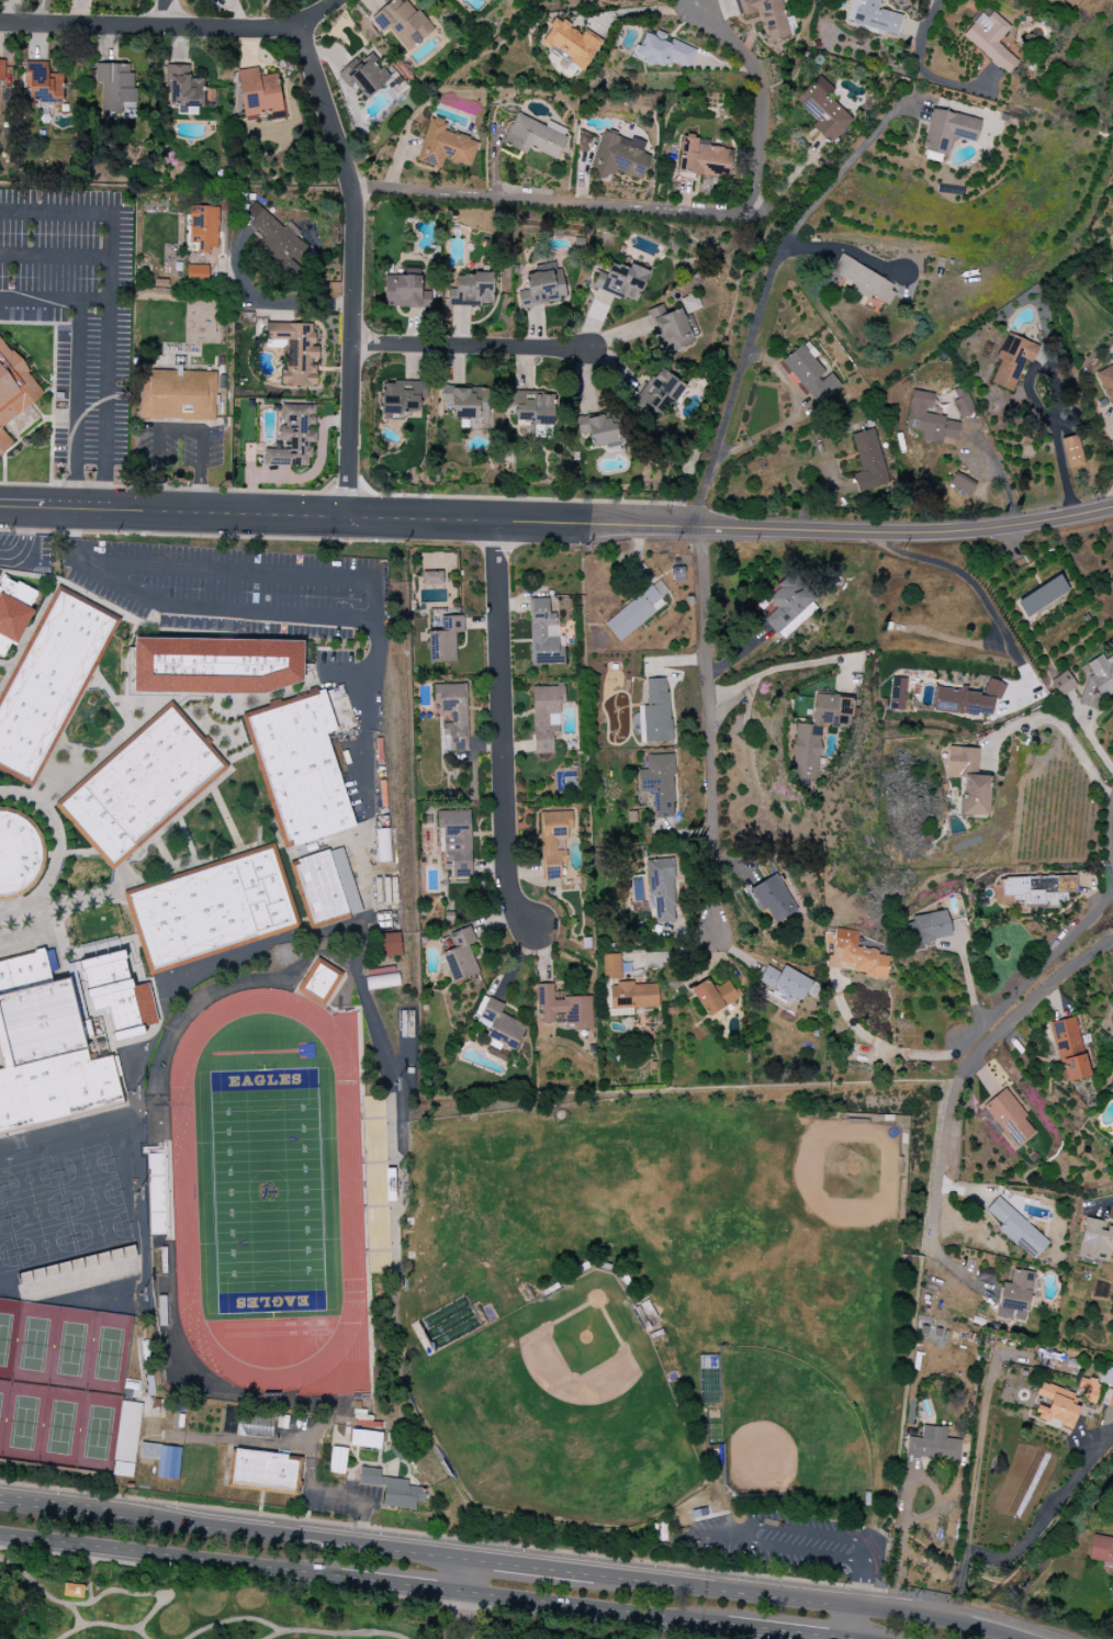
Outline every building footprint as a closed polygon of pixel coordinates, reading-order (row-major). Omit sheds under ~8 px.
[(382,33),(387,28),(407,52),(433,30),(409,0),(393,0),(371,19),(382,33)] [(790,37),(781,0),(734,0),(738,16),(757,12),(765,43),(790,37)] [(880,10),(882,0),(850,0),(844,23),(897,37),(902,15),(880,10)] [(997,43),(1010,28),(986,5),(970,22),(972,24),(962,35),(1005,75),(1017,62),(997,43)] [(583,70),(601,41),(584,30),(582,34),(555,18),(540,43),(583,70)] [(696,49),(655,32),(653,36),(645,33),(634,56),(667,70),(671,62),(688,69),(696,49)] [(340,75),(365,101),(390,77),(366,51),(340,75)] [(48,62),(24,62),(24,95),(29,95),(29,103),(62,103),(63,74),(48,74),(48,62)] [(101,82),(101,113),(123,114),(123,103),(133,103),(133,64),(96,63),(95,82),(101,82)] [(189,66),(164,65),(163,104),(178,104),(178,114),(202,115),(203,79),(189,79),(189,66)] [(243,117),(282,112),(278,74),(259,76),(258,67),(238,70),(243,117)] [(816,122),(812,126),(829,144),(853,122),(828,95),(833,90),(820,75),(794,100),(816,122)] [(921,158),(944,163),(950,136),(976,142),(981,119),(931,108),(921,158)] [(545,126),(515,113),(502,144),(525,153),(528,148),(556,160),(568,130),(548,121),(545,126)] [(416,161),(440,168),(443,159),(470,167),(478,141),(444,131),(447,123),(430,117),(416,161)] [(650,156),(642,153),(645,142),(631,137),(630,140),(602,131),(589,170),(613,178),(615,172),(642,181),(650,156)] [(677,173),(728,180),(732,149),(709,146),(710,140),(681,136),(677,173)] [(263,237),(255,247),(290,276),(311,250),(253,203),(246,213),(253,219),(248,225),(263,237)] [(188,243),(197,243),(197,251),(218,251),(219,207),(189,206),(188,243)] [(886,305),(897,285),(839,255),(830,272),(858,287),(854,293),(869,300),(870,297),(886,305)] [(630,264),(628,269),(610,262),(606,273),(599,270),(593,287),(636,303),(648,271),(630,264)] [(208,265),(187,265),(186,283),(208,283),(208,265)] [(524,272),(527,291),(517,292),(519,308),(565,300),(559,266),(524,272)] [(384,307),(430,308),(431,282),(421,281),(421,268),(405,267),(405,276),(384,275),(384,307)] [(448,305),(492,305),(492,274),(448,274),(448,305)] [(680,298),(685,314),(701,308),(695,293),(680,298)] [(694,343),(681,308),(665,315),(661,305),(645,311),(662,355),(694,343)] [(315,386),(315,358),(319,358),(319,347),(314,347),(314,324),(265,324),(265,348),(283,348),(283,386),(315,386)] [(0,333),(0,454),(13,445),(1,426),(44,396),(0,333)] [(1024,360),(1031,363),(1038,346),(1006,333),(996,359),(1000,361),(990,383),(1011,392),(1024,360)] [(843,386),(830,370),(825,373),(814,358),(818,355),(807,341),(778,364),(803,397),(808,393),(817,406),(843,386)] [(1112,365),(1095,373),(1112,411),(1112,366),(1112,365)] [(661,417),(684,387),(659,367),(636,397),(661,417)] [(215,421),(216,372),(179,371),(140,370),(139,419),(215,421)] [(451,418),(474,419),(475,389),(453,388),(453,381),(442,381),(441,405),(451,406),(451,418)] [(381,413),(420,414),(420,398),(427,399),(427,382),(381,382),(381,413)] [(905,428),(922,432),(921,441),(941,445),(942,437),(956,440),(959,421),(930,415),(933,394),(912,390),(905,428)] [(516,414),(516,424),(553,425),(554,393),(508,392),(508,414),(516,414)] [(953,400),(959,418),(974,413),(968,395),(953,400)] [(263,465),(310,466),(310,443),(316,443),(316,432),(313,432),(313,405),(282,404),(282,426),(276,426),(276,449),(264,449),(263,465)] [(585,419),(592,450),(624,443),(617,412),(585,419)] [(860,472),(853,474),(857,492),(887,485),(875,429),(852,434),(860,472)] [(1067,469),(1084,466),(1078,435),(1061,438),(1067,469)] [(949,484),(969,496),(975,485),(955,473),(949,484)] [(421,572),(422,590),(443,589),(443,571),(421,572)] [(3,661),(0,659),(0,580),(4,572),(42,593),(33,608),(38,611),(18,648),(12,646),(3,661)] [(791,632),(820,606),(791,574),(766,597),(775,609),(763,620),(776,635),(786,626),(791,632)] [(1069,591),(1059,575),(1015,602),(1026,619),(1069,591)] [(604,624),(619,642),(669,601),(654,583),(604,624)] [(32,787),(0,770),(0,694),(58,585),(121,619),(92,673),(32,787)] [(531,665),(564,664),(563,647),(557,647),(557,614),(549,614),(548,599),(530,599),(531,665)] [(463,616),(441,616),(441,631),(427,631),(428,663),(455,662),(455,633),(464,633),(463,616)] [(132,693),(133,641),(303,644),(302,682),(283,691),(268,694),(157,694),(132,693)] [(1085,664),(1095,680),(1076,690),(1086,708),(1112,692),(1112,655),(1105,660),(1101,654),(1085,664)] [(1060,697),(1076,686),(1066,670),(1050,681),(1060,697)] [(646,706),(638,706),(639,721),(643,721),(644,742),(670,741),(668,678),(645,679),(646,706)] [(906,678),(889,678),(888,710),(905,711),(906,678)] [(932,710),(990,718),(993,699),(1001,700),(1004,683),(985,680),(983,694),(964,691),(964,690),(936,686),(932,710)] [(442,710),(442,751),(467,751),(466,684),(433,685),(434,710),(442,710)] [(532,687),(534,754),(553,753),(552,738),(560,738),(559,703),(565,703),(564,686),(532,687)] [(284,849),(252,749),(240,715),(269,706),(268,703),(279,699),(280,701),(308,693),(307,689),(316,687),(317,692),(324,689),(337,729),(326,733),(356,823),(356,826),(303,843),(293,846),(293,845),(284,849)] [(817,781),(821,725),(848,727),(849,716),(855,717),(856,698),(815,695),(812,725),(796,724),(791,779),(817,781)] [(54,805),(171,701),(204,738),(206,736),(212,742),(210,745),(225,763),(228,767),(210,784),(177,813),(153,834),(112,871),(54,805)] [(977,775),(978,748),(948,747),(946,777),(963,778),(961,815),(987,816),(989,776),(977,775)] [(639,791),(653,791),(654,818),(675,817),(673,754),(638,755),(639,791)] [(3,901),(0,901),(0,807),(5,807),(18,810),(29,817),(36,827),(43,837),(45,849),(45,862),(42,873),(35,884),(26,893),(15,898),(3,901)] [(438,811),(438,852),(445,852),(446,859),(452,859),(452,878),(471,877),(470,810),(438,811)] [(541,812),(541,879),(560,879),(560,868),(567,868),(567,830),(572,830),(572,812),(541,812)] [(375,829),(389,829),(391,862),(378,863),(375,829)] [(122,893),(274,843),(301,927),(149,976),(122,893)] [(293,846),(292,846),(296,860),(327,850),(326,846),(306,852),(303,843),(293,846)] [(328,851),(341,847),(362,911),(349,916),(328,851)] [(311,931),(288,863),(292,862),(297,861),(296,860),(327,850),(328,850),(328,851),(349,916),(350,918),(311,931)] [(645,860),(648,908),(653,908),(654,923),(676,922),(673,858),(645,860)] [(761,912),(766,909),(774,924),(797,911),(776,873),(748,889),(761,912)] [(1075,892),(1075,876),(995,878),(996,902),(1023,902),(1023,906),(1058,905),(1058,892),(1075,892)] [(951,937),(946,911),(907,919),(912,945),(951,937)] [(478,973),(472,954),(477,952),(470,928),(448,934),(453,949),(441,953),(450,982),(478,973)] [(858,932),(835,928),(832,948),(841,949),(838,969),(885,976),(888,957),(878,955),(879,951),(856,947),(858,932)] [(378,934),(379,957),(401,956),(400,933),(378,934)] [(1,1067),(0,1062),(0,960),(34,952),(33,951),(44,947),(44,952),(49,973),(52,983),(69,978),(80,1021),(90,1019),(90,1020),(101,1017),(105,1034),(94,1037),(94,1039),(86,1041),(90,1058),(113,1053),(125,1103),(0,1135),(0,1067),(1,1067)] [(53,950),(58,970),(49,973),(44,952),(53,950)] [(76,963),(88,1015),(111,1010),(119,1039),(144,1032),(143,1024),(159,1021),(151,987),(134,986),(125,951),(76,963)] [(603,979),(621,979),(620,954),(602,954),(603,979)] [(317,957),(344,974),(323,1008),(296,991),(317,957)] [(812,981),(784,965),(780,972),(766,965),(757,982),(766,986),(763,990),(789,1004),(793,997),(801,1001),(812,981)] [(400,986),(398,973),(365,977),(367,990),(400,986)] [(731,979),(713,989),(708,979),(691,988),(706,1016),(741,997),(731,979)] [(658,984),(633,985),(633,983),(610,984),(611,1009),(659,1008),(658,984)] [(593,1029),(592,997),(553,998),(553,984),(536,984),(537,1010),(541,1010),(541,1024),(553,1023),(553,1014),(564,1013),(565,1024),(575,1024),(575,1030),(593,1029)] [(514,1050),(525,1026),(500,1014),(504,1005),(489,998),(478,1022),(489,1028),(485,1037),(514,1050)] [(1064,1083),(1089,1077),(1076,1017),(1050,1022),(1064,1083)] [(980,1107),(1014,1150),(1037,1131),(1004,1089),(980,1107)] [(1048,1243),(998,1196),(985,1210),(1001,1225),(997,1228),(1032,1260),(1048,1243)] [(1104,1226),(1105,1222),(1084,1218),(1077,1257),(1107,1263),(1109,1251),(1112,1252),(1112,1228),(1104,1226)] [(16,1272),(19,1286),(32,1283),(35,1296),(140,1274),(134,1248),(16,1272)] [(1034,1272),(1012,1269),(1010,1284),(1001,1282),(996,1316),(1012,1318),(1012,1320),(1027,1322),(1034,1272)] [(1108,1405),(1112,1406),(1112,1369),(1102,1367),(1099,1384),(1112,1387),(1108,1405)] [(1094,1404),(1100,1381),(1080,1377),(1077,1388),(1083,1389),(1080,1400),(1094,1404)] [(1070,1433),(1079,1407),(1071,1404),(1074,1394),(1039,1382),(1035,1395),(1050,1400),(1047,1408),(1037,1405),(1032,1420),(1070,1433)] [(123,1402),(146,1405),(138,1466),(115,1462),(123,1402)] [(241,1414),(274,1417),(272,1438),(239,1436),(241,1414)] [(355,1421),(382,1423),(381,1429),(355,1427),(355,1421)] [(906,1456),(958,1461),(960,1440),(945,1438),(946,1427),(922,1425),(921,1438),(907,1437),(906,1456)] [(352,1429),(383,1433),(381,1449),(350,1446),(352,1429)] [(389,1447),(401,1439),(411,1453),(400,1462),(389,1447)] [(165,1447),(162,1446),(142,1444),(139,1459),(162,1462),(165,1447)] [(331,1446),(348,1448),(345,1475),(328,1473),(331,1446)] [(226,1488),(227,1479),(231,1449),(235,1450),(235,1449),(288,1455),(288,1456),(303,1458),(303,1459),(300,1482),(302,1482),(302,1488),(300,1488),(299,1496),(262,1492),(226,1488)] [(360,1467),(382,1469),(381,1478),(408,1481),(408,1486),(426,1489),(426,1490),(425,1503),(416,1502),(415,1509),(382,1506),(384,1488),(359,1485),(359,1482),(360,1467)] [(1092,1533),(1088,1559),(1112,1564),(1112,1537),(1092,1533)] [(63,1597),(83,1598),(83,1585),(63,1584),(63,1597)]
